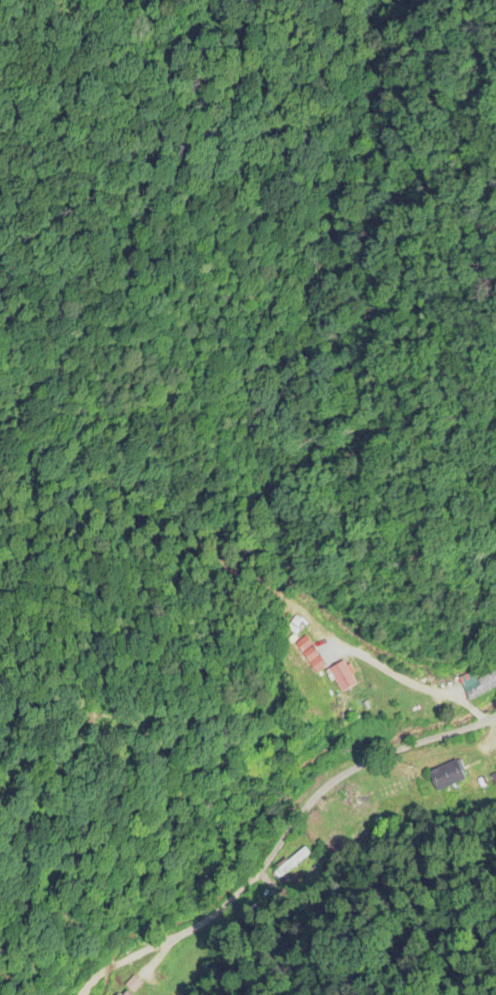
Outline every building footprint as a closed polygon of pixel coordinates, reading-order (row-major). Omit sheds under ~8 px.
[(327,672),(344,693),(358,681),(340,661),(327,672)] [(434,774),(436,790),(454,788),(452,771),(434,774)]
